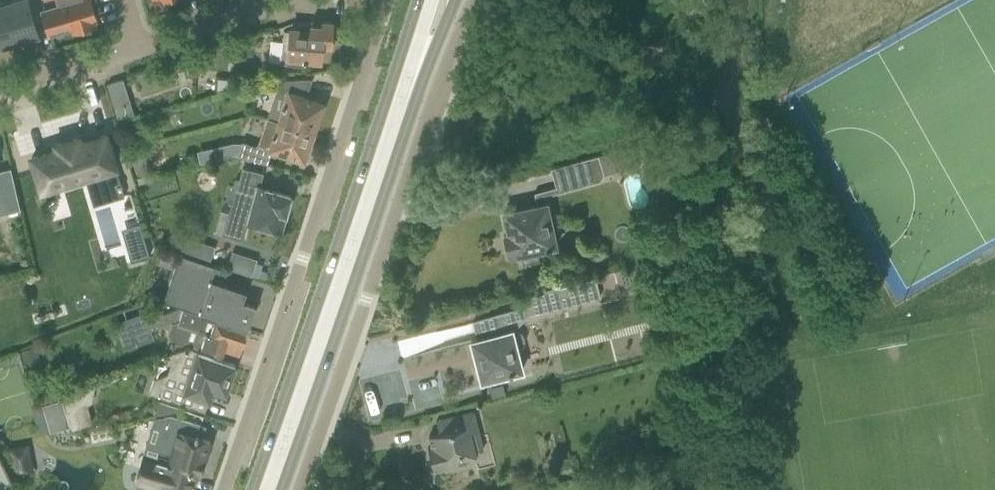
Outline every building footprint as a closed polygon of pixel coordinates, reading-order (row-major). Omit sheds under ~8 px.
[(4,5),(14,42),(19,41),(19,43),(33,39),(32,37),(37,35),(32,18),(43,14),(39,0),(19,0),(4,5)] [(43,14),(49,33),(71,27),(72,29),(94,23),(93,20),(95,19),(90,0),(39,0),(43,14)] [(11,45),(10,43),(14,42),(4,5),(0,6),(0,49),(11,45)] [(280,62),(286,63),(304,64),(304,58),(320,60),(322,42),(330,43),(331,22),(323,21),(322,26),(297,24),(296,30),(289,29),(289,30),(283,29),(280,62)] [(233,77),(217,75),(216,92),(232,89),(233,77)] [(279,83),(268,117),(313,132),(320,112),(319,112),(322,102),(304,96),(311,77),(290,79),(279,83)] [(117,118),(133,113),(122,79),(107,84),(117,118)] [(272,94),(268,82),(256,86),(259,98),(272,94)] [(167,115),(172,120),(180,118),(181,110),(176,105),(168,107),(167,115)] [(255,146),(243,142),(239,154),(265,163),(270,147),(303,158),(305,151),(307,152),(313,132),(268,117),(259,142),(255,146)] [(62,154),(36,162),(46,195),(89,181),(90,183),(93,193),(123,184),(124,183),(121,174),(110,139),(84,147),(83,142),(61,149),(62,154)] [(610,152),(614,165),(640,158),(636,144),(610,152)] [(598,153),(569,161),(550,167),(555,185),(594,174),(591,165),(600,162),(598,153)] [(144,154),(133,158),(137,172),(148,168),(144,154)] [(232,205),(223,234),(242,239),(248,220),(280,229),(289,194),(257,185),(260,173),(244,168),(241,179),(237,178),(234,187),(237,188),(232,205)] [(555,245),(550,221),(546,202),(503,211),(507,232),(503,233),(508,253),(512,253),(512,254),(520,253),(522,263),(539,260),(537,249),(555,245)] [(147,255),(141,236),(125,241),(130,260),(147,255)] [(232,252),(227,268),(251,276),(256,260),(232,252)] [(179,253),(163,304),(176,308),(182,310),(183,308),(215,318),(214,321),(246,331),(247,329),(255,304),(239,299),(242,290),(246,292),(247,290),(223,282),(227,269),(179,253)] [(596,276),(522,295),(525,306),(528,315),(601,296),(596,276)] [(182,310),(176,308),(130,325),(133,334),(151,328),(180,318),(182,310)] [(173,326),(170,334),(174,342),(182,345),(189,341),(195,343),(195,344),(223,353),(224,348),(235,352),(237,343),(242,345),(246,331),(214,321),(215,318),(183,308),(182,310),(180,318),(178,322),(178,325),(173,326)] [(478,338),(471,339),(478,369),(475,372),(476,377),(481,379),(481,380),(501,375),(521,369),(515,346),(519,345),(523,342),(524,338),(523,334),(520,330),(515,329),(511,330),(506,310),(473,319),(478,338)] [(151,328),(133,334),(136,343),(155,337),(151,328)] [(32,347),(22,350),(25,360),(35,357),(32,347)] [(155,378),(150,391),(195,406),(199,395),(210,398),(214,387),(226,391),(232,376),(235,375),(236,371),(234,369),(237,362),(192,347),(173,353),(167,373),(155,378)] [(52,382),(38,386),(42,401),(65,395),(64,388),(63,387),(54,390),(52,382)] [(503,384),(490,387),(493,398),(506,394),(503,384)] [(64,398),(61,399),(66,415),(70,426),(71,429),(83,426),(77,410),(92,403),(94,385),(64,398)] [(61,399),(41,405),(45,417),(51,415),(56,430),(70,426),(66,415),(61,399)] [(158,399),(152,417),(178,411),(180,406),(158,399)] [(475,411),(462,414),(442,419),(445,432),(428,435),(431,446),(429,447),(433,469),(446,466),(447,469),(465,465),(464,461),(477,459),(472,438),(480,436),(475,411)] [(200,474),(201,471),(204,469),(206,463),(204,460),(210,440),(202,437),(206,426),(171,415),(165,416),(157,444),(164,446),(159,463),(144,458),(144,456),(143,456),(135,480),(159,487),(159,488),(164,489),(189,489),(194,473),(200,474)] [(28,442),(8,446),(14,475),(33,471),(28,442)] [(12,482),(11,481),(0,459),(0,487),(12,482)]
